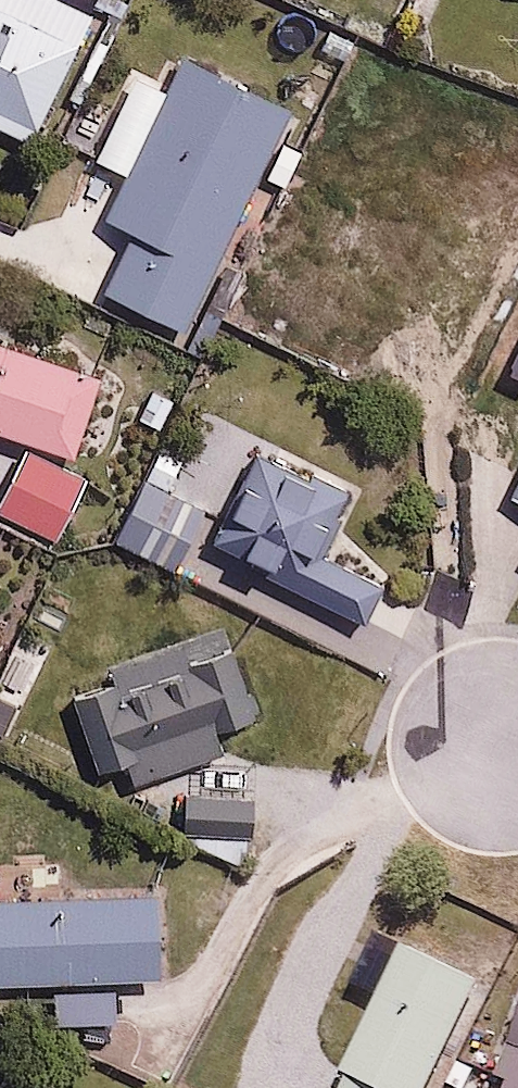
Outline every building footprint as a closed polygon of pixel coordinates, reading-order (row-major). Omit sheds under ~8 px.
[(61,0),(0,0),(0,127),(34,143),(93,15),(61,0)] [(187,332),(293,104),(187,54),(146,142),(121,131),(107,162),(134,175),(114,218),(143,232),(112,297),(187,332)] [(0,343),(0,425),(78,452),(103,378),(0,343)] [(217,435),(190,496),(146,476),(119,538),(179,565),(203,512),(224,522),(214,545),(371,615),(385,583),(321,554),(348,494),(217,435)] [(24,446),(0,496),(0,510),(58,539),(88,478),(24,446)] [(105,771),(123,763),(132,788),(228,751),(219,727),(258,712),(233,644),(79,703),(105,771)] [(261,786),(195,782),(192,814),(259,819),(261,786)] [(57,981),(57,1019),(119,1019),(119,979),(160,979),(160,897),(0,897),(0,981),(57,981)] [(384,926),(359,974),(391,990),(340,1087),(422,1087),(480,976),(384,926)] [(499,1077),(515,1084),(513,1087),(517,1087),(517,1029),(499,1077)]
